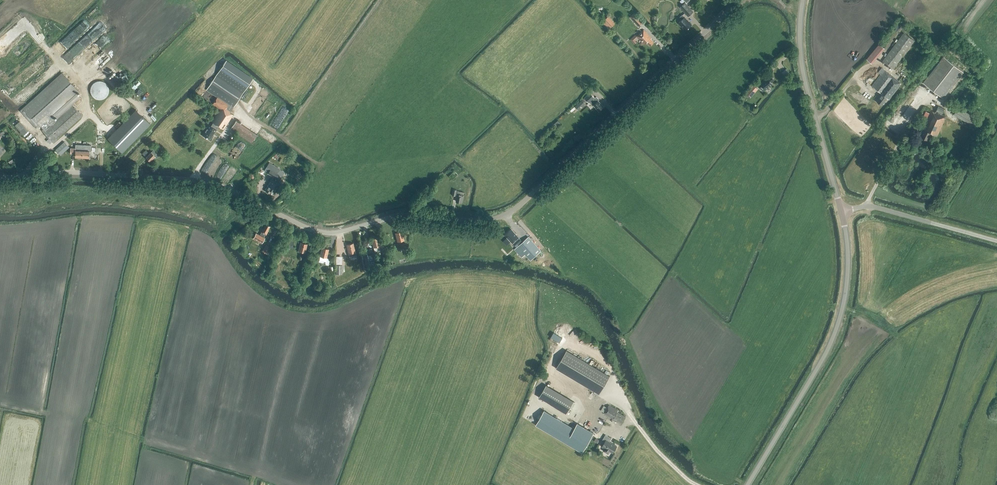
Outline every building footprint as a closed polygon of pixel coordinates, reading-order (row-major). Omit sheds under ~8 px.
[(688,16),(693,12),(684,2),(679,7),(688,16)] [(602,13),(598,9),(594,12),(599,17),(602,13)] [(638,26),(643,22),(634,13),(630,17),(638,26)] [(685,17),(682,15),(680,17),(682,20),(678,23),(685,31),(688,28),(689,27),(692,24),(685,17)] [(609,26),(613,22),(608,17),(604,20),(609,26)] [(650,46),(654,42),(651,39),(651,38),(643,30),(637,36),(645,44),(646,42),(650,46)] [(893,69),(914,41),(904,33),(883,61),(893,69)] [(96,42),(81,56),(86,61),(101,48),(96,42)] [(883,47),(879,44),(866,59),(870,62),(883,47)] [(943,98),(963,72),(943,57),(923,83),(943,98)] [(226,61),(206,89),(217,97),(213,104),(220,109),(212,122),(213,123),(211,126),(209,125),(206,128),(204,130),(205,131),(203,134),(210,139),(216,130),(219,126),(223,129),(233,115),(230,113),(253,79),(226,61)] [(889,99),(901,84),(898,81),(882,68),(878,73),(881,76),(873,86),(882,94),(877,101),(881,105),(887,98),(889,99)] [(55,120),(51,116),(79,92),(62,73),(22,109),(39,127),(40,126),(44,130),(42,131),(53,143),(57,139),(56,138),(82,116),(72,104),(55,120)] [(765,89),(772,84),(771,82),(774,80),(774,79),(774,78),(773,77),(772,77),(770,75),(764,80),(764,81),(760,84),(765,89)] [(100,100),(103,99),(105,98),(107,96),(108,94),(109,92),(109,89),(108,87),(107,84),(105,83),(103,81),(100,81),(98,81),(95,82),(93,83),(91,85),(90,88),(90,90),(90,93),(92,95),(93,97),(95,99),(98,100),(100,100)] [(751,97),(758,89),(753,85),(746,93),(751,97)] [(595,98),(590,92),(584,98),(589,103),(593,99),(594,99),(591,102),(599,111),(603,106),(598,101),(599,100),(596,97),(595,98)] [(578,110),(585,103),(582,100),(575,106),(578,110)] [(944,109),(938,106),(935,113),(931,111),(930,113),(926,111),(922,118),(927,120),(925,124),(924,124),(924,123),(921,122),(919,125),(923,127),(921,131),(922,132),(920,136),(928,140),(930,136),(936,138),(946,117),(941,115),(944,109)] [(972,124),(975,117),(957,107),(953,114),(972,124)] [(108,139),(122,152),(150,123),(136,110),(108,139)] [(238,134),(243,125),(236,120),(230,129),(237,134),(238,134)] [(15,125),(23,135),(27,131),(19,122),(15,125)] [(243,125),(238,134),(251,143),(257,135),(243,125)] [(82,157),(82,145),(75,145),(75,148),(70,148),(70,153),(75,154),(75,157),(82,157)] [(82,145),(82,157),(89,157),(89,151),(91,151),(91,145),(82,145)] [(160,154),(156,150),(154,149),(151,152),(146,157),(150,161),(155,156),(157,158),(160,154)] [(275,178),(277,174),(277,173),(280,169),(269,162),(266,167),(270,169),(268,174),(273,177),(275,178)] [(279,181),(282,176),(277,174),(275,178),(273,177),(272,179),(271,179),(265,189),(266,190),(265,191),(269,193),(271,191),(274,193),(280,184),(277,183),(279,180),(279,181)] [(463,195),(464,192),(456,191),(457,190),(453,189),(452,195),(455,196),(455,194),(457,195),(456,200),(457,200),(457,201),(461,202),(461,201),(463,201),(464,195),(463,195)] [(268,230),(270,226),(265,224),(263,229),(262,229),(261,232),(260,235),(256,233),(253,239),(261,243),(265,235),(266,235),(268,230)] [(516,247),(522,241),(519,238),(516,235),(517,235),(511,229),(507,233),(510,236),(508,238),(511,241),(512,240),(513,241),(512,241),(513,243),(516,247)] [(397,241),(404,240),(402,231),(395,233),(397,241)] [(375,255),(380,253),(380,251),(381,250),(379,246),(380,246),(378,237),(371,239),(375,255)] [(530,260),(541,251),(528,237),(515,249),(522,257),(523,256),(527,260),(529,258),(530,260)] [(305,252),(307,244),(300,242),(298,251),(305,252)] [(350,258),(356,256),(353,243),(346,245),(350,258)] [(270,256),(274,249),(266,244),(262,251),(270,256)] [(327,258),(329,249),(322,247),(320,256),(321,256),(321,257),(320,257),(319,261),(324,263),(325,264),(328,265),(330,259),(327,258)] [(373,253),(372,253),(371,248),(362,250),(362,251),(360,251),(361,256),(361,255),(362,259),(364,258),(366,266),(375,264),(373,256),(374,256),(373,253)] [(600,394),(610,376),(567,350),(556,368),(600,394)] [(567,414),(574,401),(546,385),(539,397),(567,414)] [(618,410),(609,405),(607,407),(604,405),(601,410),(605,412),(604,414),(612,419),(613,417),(622,423),(626,416),(618,411),(618,410)] [(574,428),(544,410),(536,424),(582,452),(593,434),(594,433),(577,423),(576,424),(574,428)] [(613,453),(617,446),(610,441),(612,438),(606,435),(602,441),(604,443),(602,446),(605,448),(604,450),(609,453),(610,451),(613,453)]
